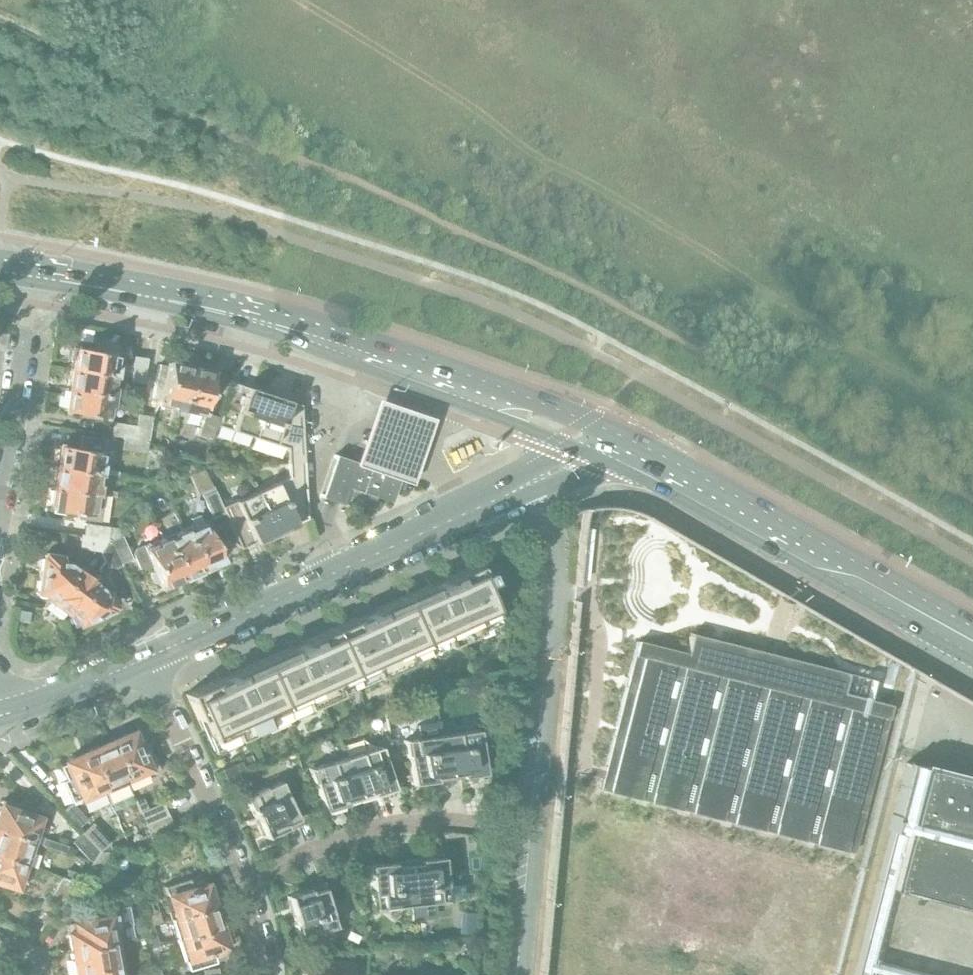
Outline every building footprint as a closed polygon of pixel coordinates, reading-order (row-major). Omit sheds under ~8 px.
[(70,369),(110,375),(113,376),(113,375),(129,377),(129,381),(143,383),(146,357),(133,355),(130,372),(127,371),(128,365),(119,364),(118,366),(111,365),(113,353),(109,353),(110,346),(97,344),(96,351),(73,347),(70,369)] [(177,414),(189,368),(168,363),(167,366),(159,364),(151,397),(170,402),(169,406),(178,408),(177,414)] [(189,368),(177,414),(173,430),(179,431),(182,415),(184,415),(186,408),(201,411),(205,391),(213,393),(217,378),(209,376),(210,373),(189,368)] [(70,369),(67,389),(109,396),(110,388),(108,387),(110,375),(70,369)] [(252,437),(267,391),(253,387),(253,389),(231,382),(219,418),(217,426),(252,437)] [(109,396),(67,389),(64,411),(86,414),(85,417),(101,420),(102,416),(103,416),(105,403),(117,405),(119,397),(109,396)] [(286,448),(287,462),(303,462),(300,405),(298,404),(279,398),(280,395),(267,391),(252,437),(286,448)] [(375,402),(354,467),(411,486),(433,421),(375,402)] [(209,440),(217,418),(218,417),(205,412),(196,436),(209,440)] [(133,438),(147,440),(151,416),(137,413),(135,425),(133,438)] [(133,438),(135,425),(111,421),(109,435),(122,437),(133,438)] [(147,440),(133,438),(122,437),(120,449),(145,453),(147,440)] [(55,467),(105,474),(118,476),(119,471),(106,469),(107,466),(96,464),(98,452),(58,446),(55,467)] [(391,502),(399,477),(344,458),(335,455),(320,497),(332,501),(342,504),(342,503),(370,512),(375,497),(391,502)] [(306,519),(303,462),(287,462),(287,477),(255,492),(274,536),(287,530),(286,528),(306,519)] [(103,490),(105,474),(55,467),(52,487),(102,496),(102,495),(114,496),(115,491),(103,490)] [(203,468),(186,476),(194,494),(195,493),(200,491),(200,492),(212,518),(223,512),(221,507),(212,486),(211,486),(211,484),(203,468)] [(98,522),(102,496),(52,487),(50,502),(52,503),(51,509),(76,513),(76,518),(98,522)] [(274,536),(255,492),(221,507),(223,512),(240,548),(261,539),(262,541),(274,536)] [(183,534),(199,569),(213,563),(211,560),(218,558),(201,522),(198,514),(190,518),(193,526),(192,526),(193,529),(183,534)] [(108,537),(117,528),(115,527),(84,522),(82,533),(108,537)] [(123,540),(117,528),(108,537),(118,562),(133,555),(144,551),(152,571),(150,572),(149,575),(152,582),(155,583),(157,582),(160,586),(180,578),(164,542),(162,539),(153,542),(154,546),(145,551),(142,545),(133,548),(129,540),(127,541),(126,539),(123,540)] [(180,578),(199,569),(183,534),(181,530),(172,534),(174,538),(164,542),(180,578)] [(98,548),(108,537),(82,533),(80,533),(77,554),(84,558),(92,547),(98,548)] [(108,537),(98,548),(104,560),(98,568),(102,571),(118,564),(118,562),(108,537)] [(537,544),(530,546),(532,558),(540,556),(537,544)] [(50,597),(50,598),(72,569),(61,561),(58,560),(59,557),(56,557),(57,556),(43,554),(43,558),(41,558),(36,591),(37,596),(45,597),(46,595),(50,597)] [(400,598),(428,660),(450,651),(447,644),(474,632),(477,639),(499,629),(480,587),(484,585),(475,564),(400,598)] [(72,569),(50,598),(50,597),(48,600),(66,614),(68,612),(67,611),(89,581),(90,579),(73,567),(72,569)] [(89,581),(67,611),(68,612),(72,614),(70,617),(73,623),(78,623),(98,614),(100,617),(102,618),(109,615),(110,613),(108,610),(109,609),(108,608),(112,606),(105,592),(102,593),(101,591),(98,592),(96,586),(89,581)] [(428,660),(400,598),(330,629),(358,692),(380,682),(377,676),(391,669),(404,663),(407,670),(428,660)] [(18,609),(16,620),(29,623),(30,612),(18,609)] [(336,702),(358,692),(330,629),(259,661),(287,724),(309,714),(306,707),(333,695),(336,702)] [(601,783),(600,787),(854,851),(891,705),(869,699),(842,693),(847,673),(776,655),(769,653),(762,651),(724,642),(691,633),(686,654),(637,641),(629,675),(626,685),(616,725),(615,729),(606,766),(605,771),(603,777),(601,783)] [(287,724),(259,661),(185,694),(196,719),(200,717),(217,755),(239,745),(236,738),(263,726),(266,733),(287,724)] [(441,735),(447,779),(483,774),(477,730),(441,735)] [(120,770),(125,782),(134,778),(135,780),(145,775),(145,773),(157,768),(146,743),(143,745),(137,732),(131,734),(131,732),(128,733),(125,733),(120,735),(118,738),(109,742),(120,770)] [(410,784),(447,779),(441,735),(404,741),(410,784)] [(104,791),(125,782),(120,770),(109,742),(98,747),(95,747),(90,749),(88,751),(86,752),(94,770),(104,791)] [(344,757),(357,800),(392,789),(379,746),(344,757)] [(108,799),(104,791),(94,770),(86,752),(76,756),(73,756),(68,758),(66,761),(63,762),(64,764),(59,766),(63,776),(68,773),(81,801),(83,801),(86,809),(108,799)] [(322,811),(357,800),(344,757),(309,768),(322,811)] [(948,769),(923,763),(923,764),(908,760),(854,974),(935,974),(872,959),(890,889),(972,910),(972,776),(948,769)] [(246,780),(242,771),(239,763),(222,771),(229,787),(246,780)] [(296,822),(279,781),(244,796),(262,837),(296,822)] [(139,812),(147,808),(142,796),(134,800),(139,812)] [(41,845),(52,848),(64,852),(67,845),(44,838),(44,836),(35,833),(40,820),(14,811),(16,805),(2,801),(0,806),(0,833),(32,844),(32,842),(41,845)] [(144,824),(144,825),(168,815),(162,803),(162,802),(147,808),(139,812),(144,824)] [(168,815),(144,825),(148,833),(149,835),(150,835),(172,825),(168,815)] [(81,832),(98,851),(101,851),(110,842),(92,822),(81,832)] [(98,851),(81,832),(71,841),(91,862),(98,851)] [(24,867),(31,845),(32,844),(0,833),(0,859),(24,867)] [(149,835),(148,833),(142,836),(147,848),(154,845),(150,835),(149,835)] [(485,853),(486,839),(478,838),(476,852),(485,853)] [(101,851),(98,851),(91,862),(84,872),(95,880),(113,854),(112,852),(101,851)] [(405,861),(410,905),(446,901),(446,899),(464,897),(462,885),(444,887),(441,857),(405,861)] [(24,867),(0,859),(0,883),(17,889),(21,875),(24,867)] [(410,905),(405,861),(368,865),(373,909),(410,905)] [(67,869),(64,878),(77,882),(80,874),(67,869)] [(60,907),(77,882),(64,878),(61,876),(47,898),(60,907)] [(170,919),(211,905),(209,898),(209,895),(207,889),(205,887),(204,885),(203,885),(202,880),(189,884),(188,879),(163,886),(170,908),(167,909),(170,919)] [(334,927),(321,884),(285,896),(298,938),(334,927)] [(177,939),(176,940),(217,926),(215,919),(216,916),(214,910),(212,908),(211,905),(170,919),(177,939)] [(70,951),(122,940),(122,934),(116,936),(114,927),(120,926),(117,909),(92,913),(93,916),(81,918),(81,922),(65,925),(67,935),(66,939),(67,946),(69,949),(70,951)] [(161,921),(158,911),(149,914),(152,924),(161,921)] [(176,940),(175,940),(182,961),(184,961),(187,970),(183,971),(182,968),(172,972),(173,974),(191,974),(190,971),(214,962),(212,957),(225,953),(223,948),(224,948),(223,945),(224,942),(222,937),(220,934),(217,926),(176,940)] [(74,973),(74,974),(120,965),(116,945),(123,943),(122,940),(70,951),(71,960),(70,963),(72,971),(74,973)] [(74,974),(122,974),(120,965),(74,974)] [(147,970),(146,974),(161,974),(158,966),(147,970)]
